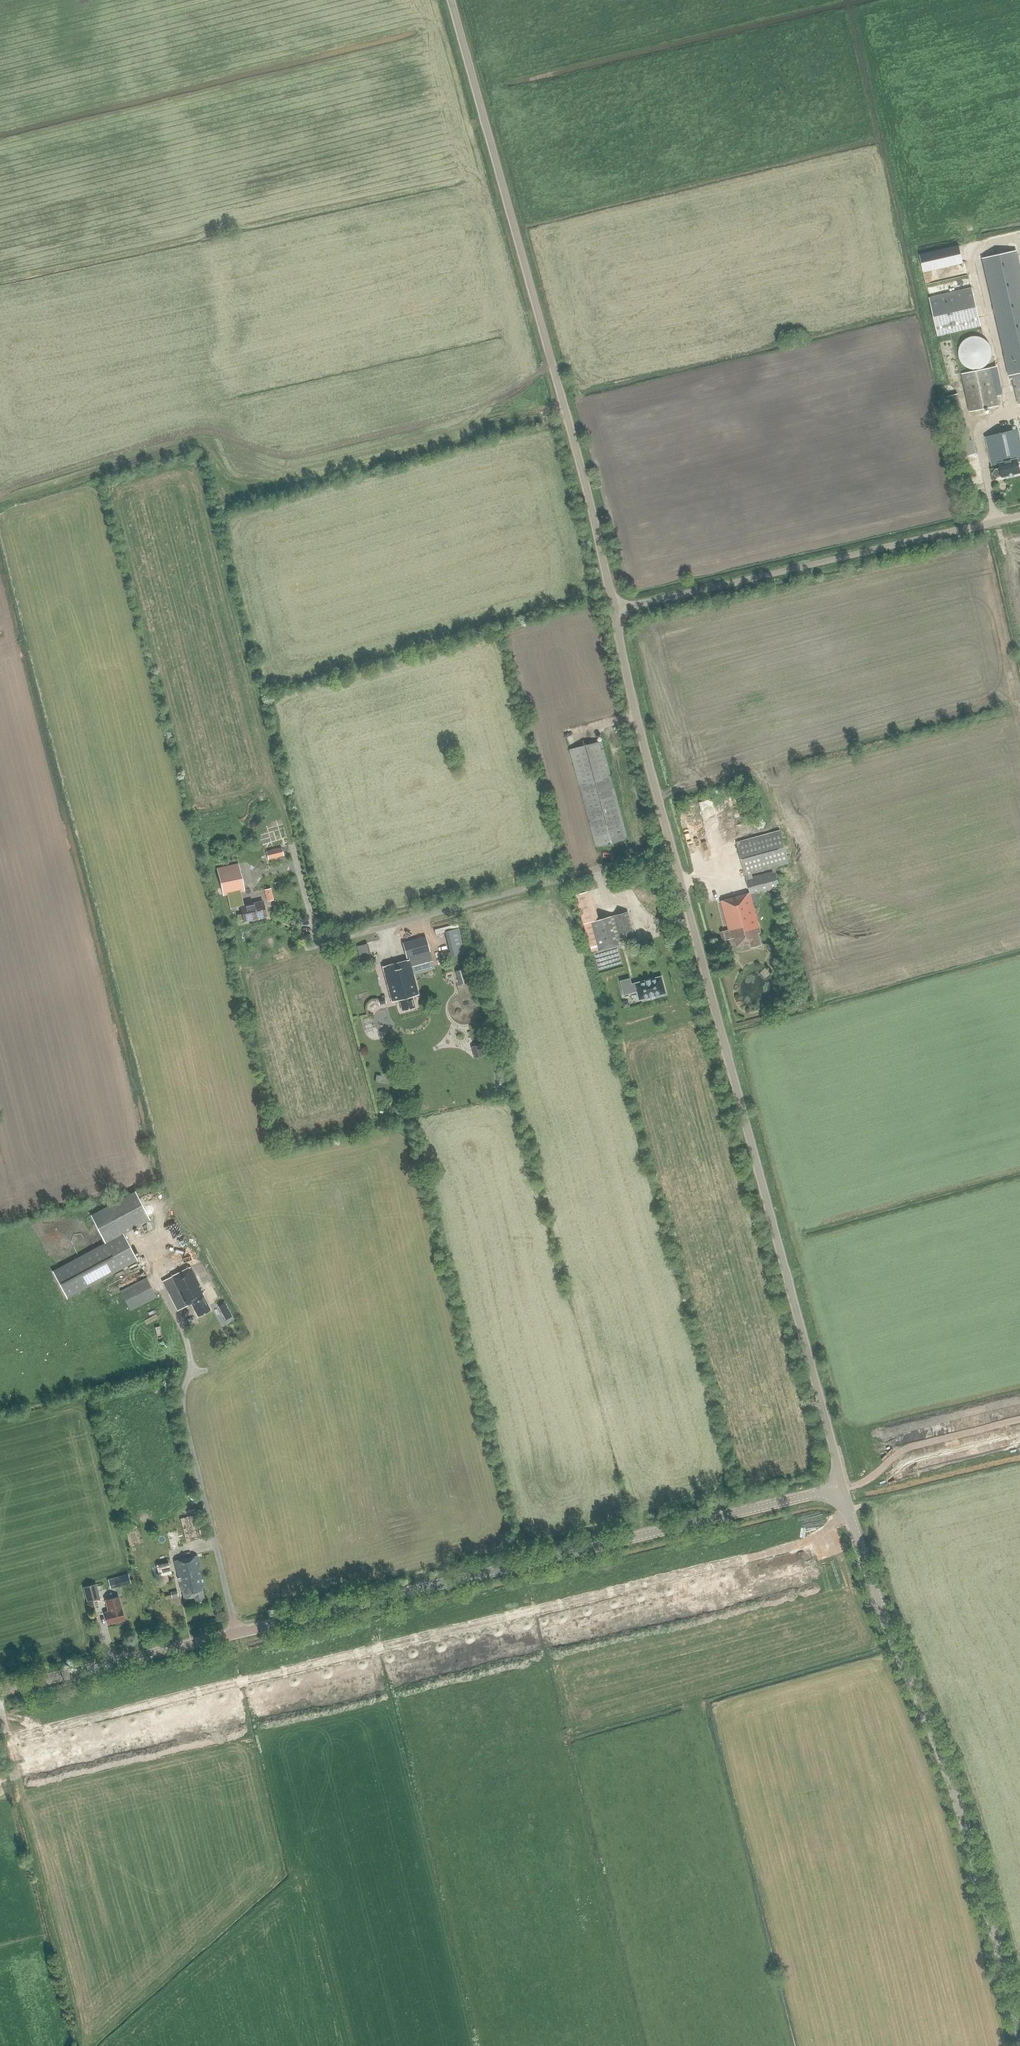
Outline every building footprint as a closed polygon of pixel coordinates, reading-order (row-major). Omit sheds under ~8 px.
[(921,254),(926,271),(953,263),(948,246),(921,254)] [(1019,373),(1019,266),(1016,251),(983,259),(1010,375),(1012,375),(1019,373)] [(955,289),(973,286),(968,261),(925,270),(930,292),(939,290),(938,283),(946,281),(948,288),(954,287),(955,289)] [(972,287),(929,297),(938,335),(981,326),(972,287)] [(964,340),(965,359),(990,358),(990,338),(964,340)] [(969,411),(999,404),(991,366),(981,369),(975,370),(961,373),(969,411)] [(1018,404),(1019,403),(1019,373),(1012,375),(1018,404)] [(999,468),(995,469),(995,470),(992,474),(997,477),(1001,476),(1001,477),(1019,473),(1019,472),(1018,465),(1019,464),(1019,443),(1017,429),(985,436),(991,466),(999,464),(999,468)] [(961,436),(965,455),(977,453),(973,433),(961,436)] [(569,749),(596,847),(628,839),(602,740),(569,749)] [(775,871),(766,874),(754,877),(753,874),(790,863),(780,829),(736,842),(747,879),(745,880),(749,893),(720,902),(728,930),(720,932),(723,941),(731,939),(731,940),(735,939),(737,948),(750,945),(751,948),(761,946),(757,935),(761,934),(752,903),(759,901),(757,895),(780,888),(775,871)] [(268,859),(283,855),(281,847),(266,851),(268,859)] [(264,889),(267,901),(273,900),(271,888),(264,889)] [(241,914),(237,915),(238,921),(242,920),(243,921),(265,916),(261,901),(239,905),(241,914)] [(620,943),(622,943),(635,940),(628,913),(591,921),(598,948),(596,949),(599,962),(623,956),(620,943)] [(438,933),(453,930),(452,924),(437,927),(438,933)] [(402,942),(407,959),(409,958),(430,952),(425,936),(402,942)] [(362,958),(372,956),(368,943),(359,945),(362,958)] [(410,960),(413,974),(435,969),(430,952),(409,958),(410,960)] [(382,967),(391,1002),(399,1000),(401,1011),(415,1007),(412,997),(419,995),(410,960),(382,967)] [(464,969),(455,971),(459,984),(467,982),(464,969)] [(621,981),(624,994),(637,991),(639,1000),(666,993),(662,976),(635,983),(635,984),(631,985),(630,979),(621,981)] [(52,1271),(67,1298),(137,1260),(123,1233),(52,1271)] [(197,1318),(209,1311),(201,1294),(203,1293),(190,1268),(163,1283),(177,1312),(191,1305),(197,1318)] [(120,1291),(130,1311),(156,1298),(146,1278),(120,1291)] [(180,1518),(186,1542),(204,1538),(198,1514),(180,1518)] [(172,1598),(183,1595),(184,1600),(194,1598),(195,1602),(204,1600),(201,1588),(205,1587),(197,1555),(174,1561),(181,1589),(171,1592),(172,1598)] [(158,1563),(161,1575),(174,1572),(171,1560),(158,1563)] [(128,1573),(118,1576),(120,1583),(130,1580),(128,1573)] [(100,1598),(97,1584),(85,1587),(88,1601),(100,1598)] [(106,1600),(110,1611),(106,1612),(109,1624),(125,1620),(122,1608),(119,1596),(106,1600)]
